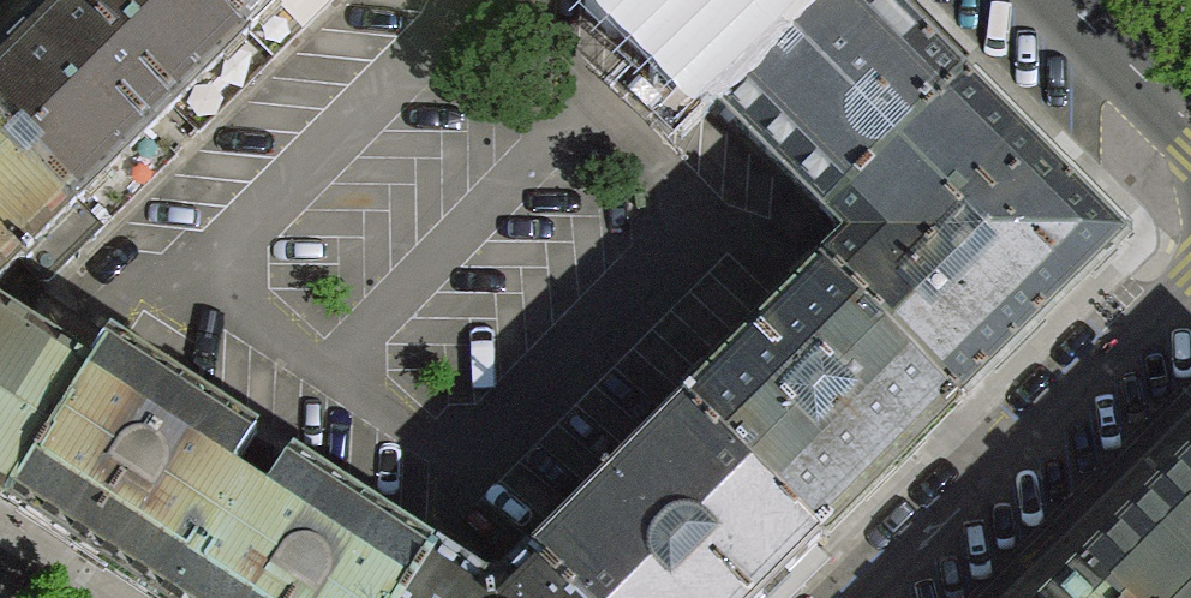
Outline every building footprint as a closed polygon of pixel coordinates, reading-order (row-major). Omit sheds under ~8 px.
[(76,204),(152,129),(174,107),(250,33),(217,0),(58,0),(0,57),(0,127),(76,204)] [(250,33),(283,0),(217,0),(250,33)] [(250,33),(274,58),(333,0),(283,0),(250,33)] [(716,101),(819,0),(614,0),(716,101)] [(716,101),(827,214),(964,77),(949,62),(888,0),(819,0),(716,101)] [(274,58),(250,33),(174,107),(199,133),(274,58)] [(964,77),(827,214),(848,237),(822,261),(961,398),(1123,236),(1061,172),(964,77)] [(20,260),(76,204),(0,127),(0,280),(20,260)] [(177,156),(152,129),(76,204),(102,229),(177,156)] [(938,421),(961,398),(822,261),(801,282),(685,399),(822,536),(938,421)] [(43,295),(24,325),(46,339),(65,310),(43,295)] [(9,501),(93,370),(46,339),(24,325),(0,309),(0,496),(9,501)] [(249,484),(232,472),(256,433),(113,339),(93,370),(9,501),(34,518),(94,557),(158,597),(175,597),(249,484)] [(822,536),(685,399),(531,551),(579,597),(761,597),(765,594),(822,536)] [(436,550),(291,456),(265,494),(249,484),(175,597),(405,597),(436,550)] [(1116,545),(1165,597),(1190,597),(1190,471),(1116,545)] [(1116,545),(1060,597),(1165,597),(1116,545)] [(531,551),(509,573),(496,585),(436,550),(405,597),(579,597),(531,551)]
